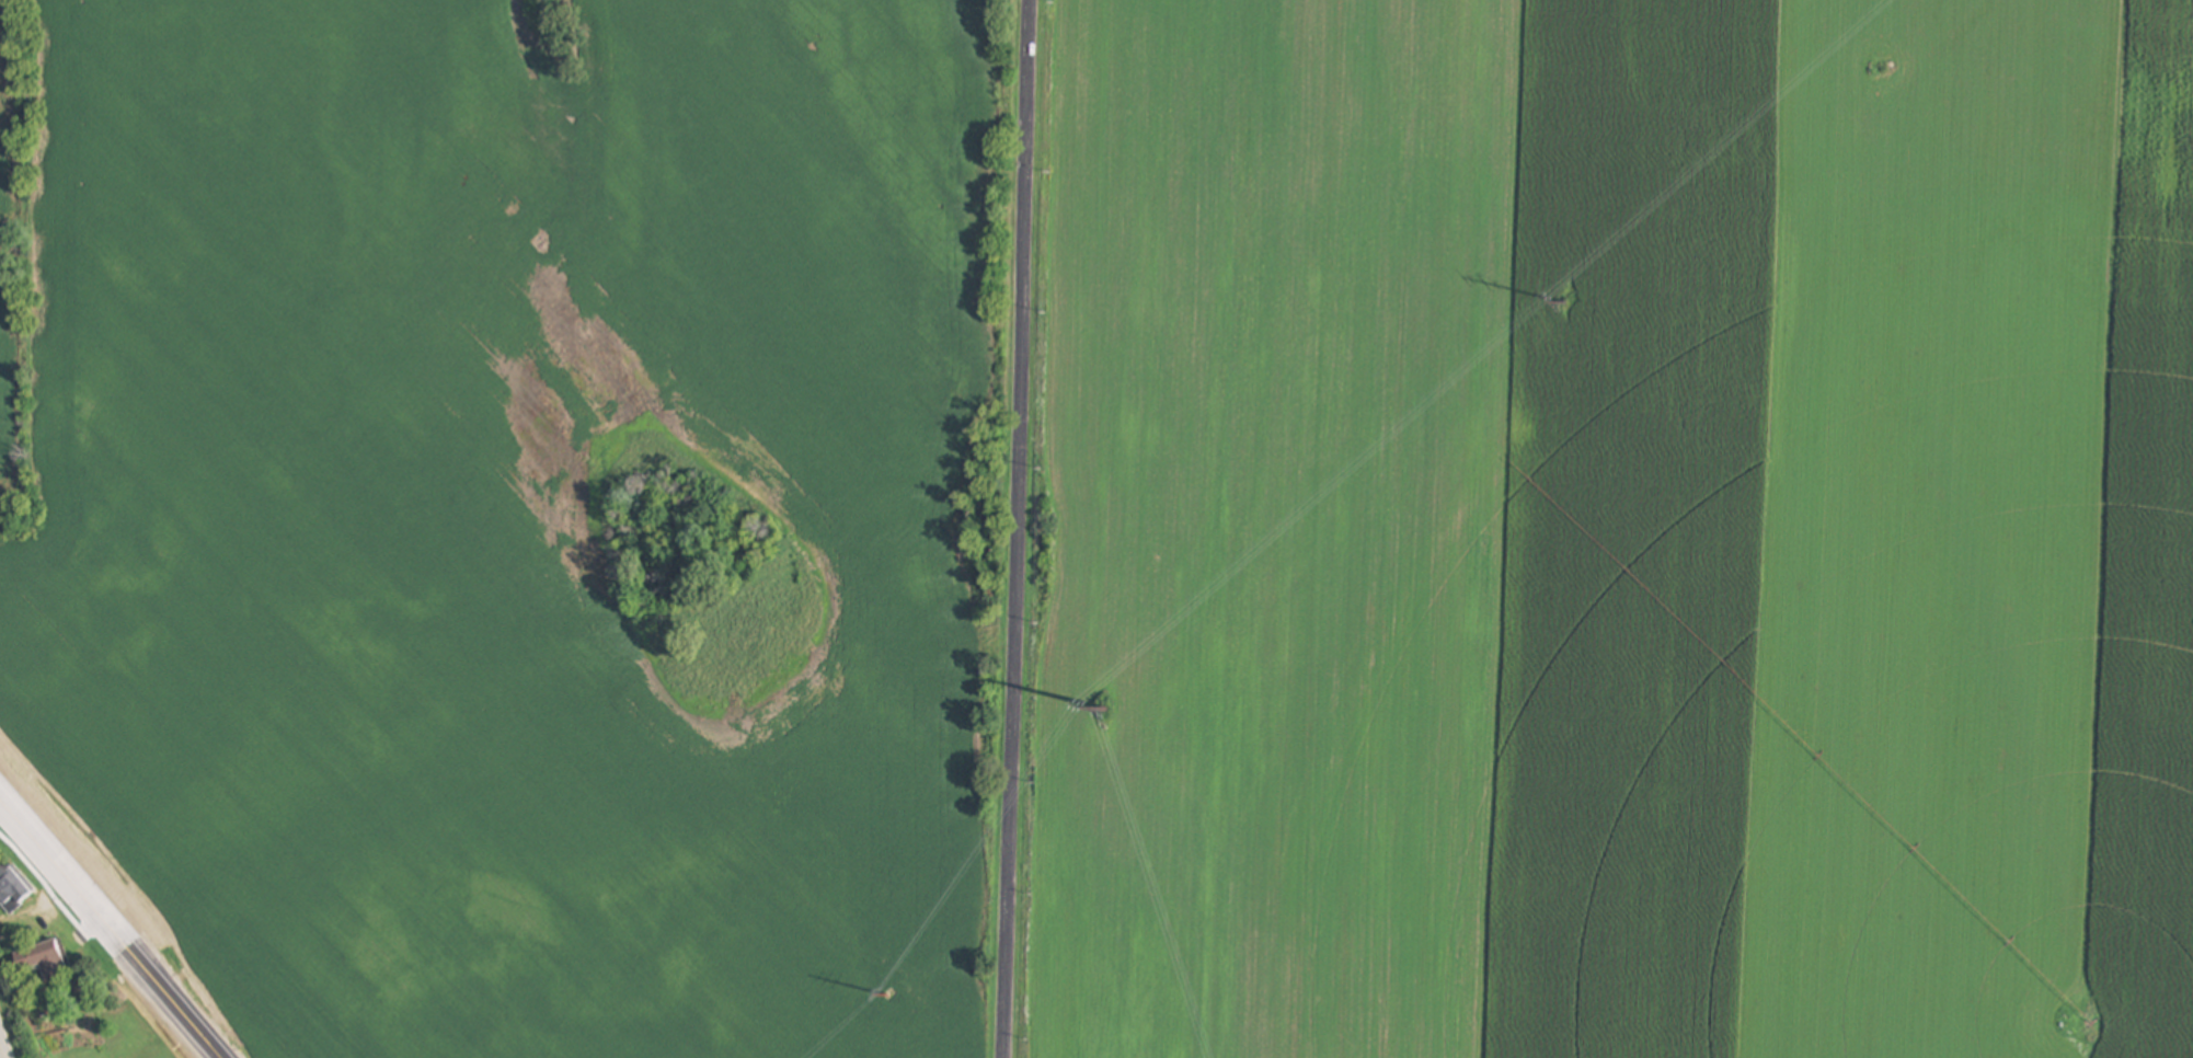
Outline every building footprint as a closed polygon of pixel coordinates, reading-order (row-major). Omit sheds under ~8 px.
[(31,894),(9,863),(0,869),(0,911),(2,915),(31,894)] [(57,940),(14,952),(20,973),(41,967),(45,982),(67,977),(57,940)]
